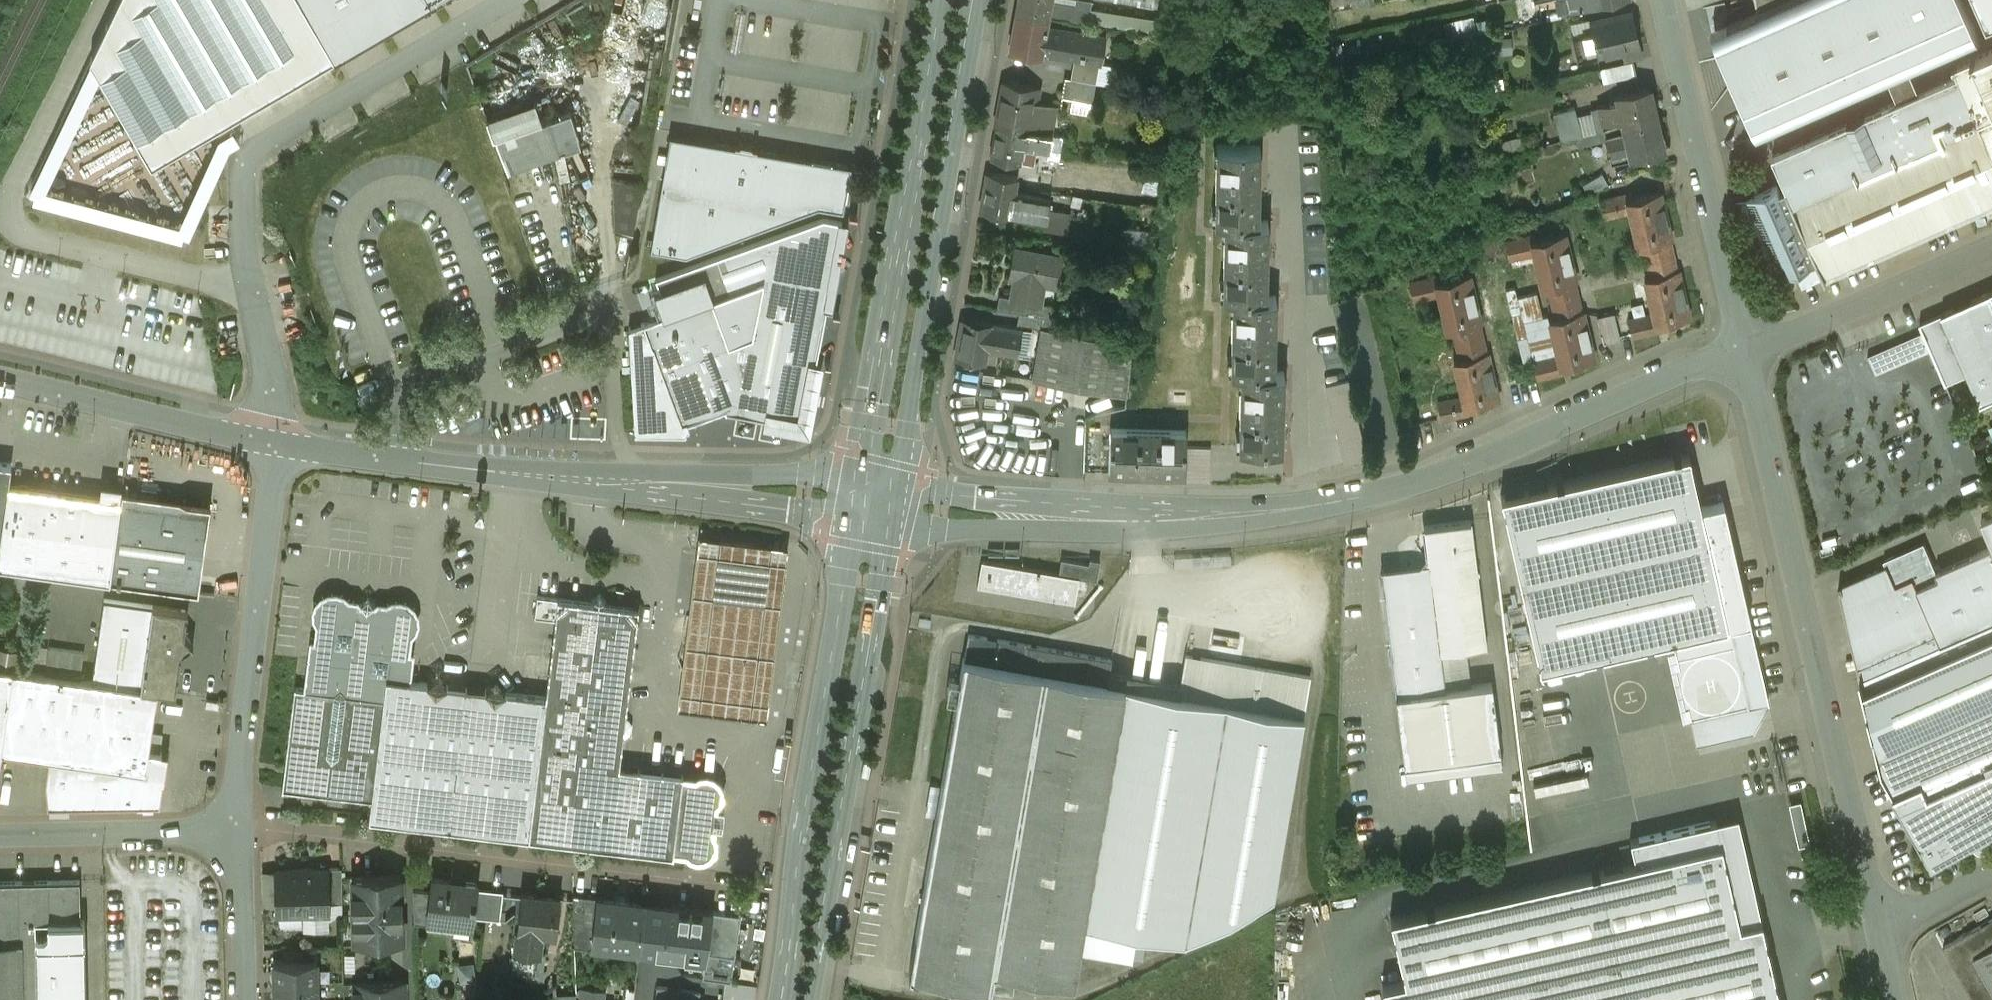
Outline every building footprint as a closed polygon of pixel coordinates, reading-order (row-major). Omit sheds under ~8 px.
[(303,0),(118,0),(90,58),(100,75),(153,163),(229,119),(335,56),(303,0)] [(335,56),(356,44),(357,45),(358,44),(357,43),(378,31),(379,32),(380,31),(379,30),(404,16),(405,17),(406,16),(405,15),(430,0),(431,2),(432,1),(431,0),(303,0),(335,56)] [(1016,10),(1048,15),(1049,15),(1051,1),(1051,0),(1018,0),(1016,10)] [(1086,0),(1078,0),(1077,5),(1051,1),(1049,15),(1089,21),(1091,7),(1093,1),(1086,0)] [(1160,10),(1161,0),(1106,0),(1160,10)] [(1552,0),(1556,18),(1566,15),(1563,0),(1553,0),(1552,0)] [(1714,31),(1759,132),(1888,76),(1909,66),(1980,35),(1965,0),(1785,0),(1760,11),(1714,31)] [(1759,8),(1760,11),(1785,0),(1757,0),(1759,8)] [(1988,28),(1991,27),(1991,0),(1976,0),(1988,28)] [(616,10),(617,34),(633,33),(633,40),(656,39),(655,20),(641,20),(641,9),(629,10),(628,3),(626,3),(626,10),(616,10)] [(1104,9),(1091,7),(1089,21),(1102,23),(1104,9)] [(1048,15),(1016,10),(1010,50),(1041,55),(1046,24),(1048,15)] [(1631,12),(1593,21),(1601,54),(1639,45),(1631,12)] [(1476,17),(1446,21),(1448,37),(1478,34),(1476,17)] [(1106,35),(1046,24),(1041,53),(1073,59),(1099,64),(1100,64),(1106,35)] [(1954,65),(1958,75),(1959,74),(1980,121),(1991,148),(1991,48),(1954,65)] [(1603,65),(1623,60),(1621,51),(1601,57),(1603,65)] [(47,188),(100,75),(90,58),(25,198),(189,243),(231,146),(240,140),(233,128),(219,136),(180,223),(47,188)] [(1099,64),(1073,59),(1069,78),(1095,83),(1099,64)] [(1909,66),(1888,76),(1899,100),(1920,91),(1909,66)] [(1899,100),(1773,155),(1788,188),(1794,202),(1980,121),(1959,74),(1958,75),(1920,91),(1899,100)] [(1069,78),(1064,77),(1060,96),(1092,102),(1095,83),(1069,78)] [(1035,85),(1005,79),(997,123),(1028,129),(1035,85)] [(1648,88),(1618,94),(1619,101),(1623,119),(1625,126),(1655,119),(1648,88)] [(535,101),(488,118),(486,118),(493,137),(496,136),(542,120),(535,101)] [(1619,101),(1599,106),(1603,123),(1623,119),(1619,101)] [(542,120),(496,136),(508,169),(581,144),(570,110),(542,120)] [(1655,119),(1625,126),(1626,132),(1632,157),(1662,151),(1655,119)] [(1794,202),(1820,262),(1826,276),(1991,203),(1991,148),(1980,121),(1794,202)] [(1028,129),(997,123),(991,155),(1021,162),(1024,142),(1060,148),(1062,135),(1028,129)] [(1626,132),(1606,137),(1611,162),(1632,157),(1626,132)] [(850,165),(670,134),(650,247),(685,253),(818,205),(843,209),(850,165)] [(1260,145),(1216,143),(1215,220),(1224,220),(1258,220),(1260,145)] [(557,164),(560,177),(585,172),(581,150),(565,153),(567,162),(557,164)] [(1018,176),(988,171),(981,209),(1048,220),(1050,211),(1052,199),(1015,193),(1018,176)] [(641,184),(613,179),(614,231),(632,235),(641,184)] [(1778,185),(1734,204),(1735,206),(1737,205),(1770,280),(1768,281),(1768,283),(1796,271),(1797,272),(1820,262),(1794,202),(1788,188),(1780,191),(1778,185)] [(1661,192),(1629,199),(1628,194),(1601,200),(1605,216),(1630,210),(1639,248),(1646,246),(1653,275),(1646,277),(1655,314),(1631,320),(1635,336),(1661,330),(1660,324),(1691,316),(1679,269),(1677,269),(1670,240),(1673,240),(1661,192)] [(1050,211),(1048,220),(1047,230),(1065,233),(1068,214),(1050,211)] [(1258,220),(1224,220),(1223,295),(1265,295),(1266,295),(1268,220),(1258,220)] [(668,316),(643,323),(676,413),(683,411),(745,388),(755,415),(803,425),(839,231),(822,228),(660,289),(668,316)] [(1566,234),(1534,242),(1532,235),(1506,241),(1510,258),(1535,252),(1543,289),(1550,287),(1556,316),(1550,318),(1558,354),(1534,360),(1538,377),(1565,371),(1564,365),(1595,358),(1584,311),(1581,311),(1574,282),(1577,281),(1566,234)] [(1062,257),(1016,249),(1012,277),(1016,277),(1013,297),(1042,302),(1045,283),(1057,285),(1062,257)] [(1820,262),(1797,272),(1803,286),(1826,276),(1820,262)] [(1470,275),(1438,282),(1437,277),(1410,283),(1414,299),(1439,293),(1447,330),(1454,329),(1460,358),(1454,360),(1463,397),(1438,402),(1442,419),(1468,413),(1467,407),(1499,400),(1488,352),(1485,352),(1479,323),(1481,323),(1470,275)] [(1944,312),(1984,402),(1991,399),(1991,291),(1944,312)] [(1042,302),(1013,297),(1000,295),(998,308),(1019,312),(1040,316),(1042,302)] [(1266,295),(1265,295),(1233,295),(1231,370),(1241,370),(1274,370),(1276,295),(1266,295)] [(1605,343),(1622,338),(1615,311),(1598,315),(1605,343)] [(1040,316),(1019,312),(1017,323),(1040,328),(1042,316),(1040,316)] [(1023,329),(962,318),(955,357),(986,363),(988,350),(1018,356),(1023,329)] [(1920,322),(1866,345),(1881,380),(1935,356),(1920,322)] [(676,413),(643,323),(629,328),(635,433),(686,434),(690,428),(683,411),(676,413)] [(1133,344),(1041,328),(1033,378),(1126,394),(1133,344)] [(1274,370),(1241,370),(1239,445),(1282,446),(1284,370),(1274,370)] [(1353,379),(1328,383),(1343,462),(1368,457),(1353,379)] [(1186,429),(1110,427),(1109,470),(1185,471),(1186,429)] [(1691,450),(1501,495),(1539,669),(1673,639),(1730,626),(1730,624),(1751,619),(1724,502),(1704,507),(1691,450)] [(0,463),(0,543),(8,485),(9,485),(11,464),(0,463)] [(8,485),(0,543),(0,566),(110,581),(121,500),(9,485),(8,485)] [(202,511),(121,500),(110,581),(191,592),(202,511)] [(1991,546),(1991,514),(1980,519),(1991,546)] [(1470,520),(1424,526),(1428,560),(1422,568),(1408,570),(1408,575),(1430,573),(1439,653),(1440,653),(1486,647),(1470,520)] [(700,537),(679,707),(767,717),(788,547),(700,537)] [(1924,542),(1885,559),(1887,565),(1896,585),(1914,577),(1935,568),(1924,542)] [(1991,621),(1991,548),(1937,571),(1939,578),(1918,587),(1937,631),(1921,639),(1925,650),(1991,621)] [(1089,563),(1061,559),(1059,573),(1079,576),(1079,577),(1097,580),(1100,560),(1090,558),(1089,563)] [(1013,566),(982,561),(978,586),(1009,591),(1013,566)] [(1887,565),(1841,584),(1862,677),(1925,650),(1921,639),(1937,631),(1918,587),(1914,577),(1896,585),(1887,565)] [(1059,573),(1013,566),(1009,591),(1075,602),(1079,577),(1079,576),(1059,573)] [(1408,575),(1381,579),(1395,693),(1404,763),(1487,753),(1489,767),(1502,765),(1492,682),(1444,688),(1440,653),(1439,653),(1430,573),(1408,575)] [(604,599),(600,594),(594,598),(594,602),(578,601),(578,600),(578,599),(577,600),(559,598),(559,597),(558,597),(555,618),(636,627),(639,607),(638,606),(638,607),(638,608),(620,605),(619,604),(618,604),(618,605),(603,604),(604,599)] [(358,602),(348,601),(343,597),(336,595),(329,595),(323,598),(319,603),(316,610),(317,616),(317,617),(320,623),(317,644),(313,643),(312,644),(313,646),(308,688),(319,689),(320,688),(320,689),(360,694),(360,693),(361,694),(384,697),(386,677),(407,680),(409,657),(410,657),(412,656),(411,655),(406,655),(409,634),(413,628),(416,622),(415,615),(412,609),(407,604),(400,602),(393,603),(387,606),(377,604),(376,603),(374,604),(373,604),(368,597),(362,602),(361,602),(360,601),(358,602)] [(153,606),(104,599),(92,681),(141,688),(153,606)] [(188,611),(153,606),(141,688),(158,691),(176,693),(182,652),(193,644),(185,633),(188,611)] [(636,627),(555,618),(551,657),(632,667),(636,627)] [(1751,619),(1730,624),(1730,626),(1673,639),(1691,717),(1769,699),(1751,619)] [(1925,650),(1862,678),(1885,770),(1923,839),(1922,840),(1934,861),(1976,838),(1978,842),(1981,845),(1986,846),(1990,845),(1991,843),(1991,829),(1991,621),(1925,650)] [(1111,659),(969,634),(965,659),(1106,684),(1109,672),(1111,659)] [(1215,646),(1214,657),(1238,660),(1240,650),(1215,646)] [(84,652),(49,647),(45,675),(80,680),(84,652)] [(1310,678),(1186,656),(1180,686),(1109,672),(1106,684),(1126,687),(1303,719),(1310,678)] [(632,667),(551,657),(548,677),(629,687),(632,667)] [(965,659),(963,658),(908,975),(990,989),(993,969),(1073,983),(1083,924),(1085,924),(1126,687),(1106,684),(965,659)] [(0,668),(0,765),(2,751),(50,757),(146,771),(149,751),(160,752),(160,751),(163,733),(152,731),(158,691),(141,688),(92,681),(80,680),(45,675),(0,668)] [(486,689),(447,685),(438,674),(427,682),(407,680),(386,677),(384,697),(372,798),(369,818),(529,837),(538,756),(546,697),(505,692),(497,681),(486,689)] [(629,687),(548,677),(546,697),(538,756),(620,766),(624,734),(626,735),(629,732),(630,724),(628,720),(625,720),(629,687)] [(360,694),(320,689),(320,688),(319,689),(308,688),(296,686),(295,685),(295,686),(282,788),(283,789),(283,788),(284,787),(372,798),(384,697),(361,694),(360,693),(360,694)] [(1303,719),(1126,687),(1085,924),(1184,941),(1272,895),(1303,719)] [(146,771),(50,757),(46,782),(48,804),(160,802),(163,781),(164,781),(165,775),(166,775),(168,759),(167,759),(168,753),(162,752),(162,751),(160,751),(160,752),(149,751),(146,771)] [(620,766),(538,756),(529,837),(671,854),(671,855),(673,855),(674,851),(683,778),(684,773),(620,766)] [(696,779),(683,778),(674,851),(687,852),(691,856),(697,857),(703,857),(709,854),(713,849),(714,844),(714,838),(712,833),(715,803),(719,799),(721,793),(720,787),(717,782),(713,778),(707,776),(701,777),(696,779)] [(1800,801),(1789,804),(1799,841),(1810,837),(1800,801)] [(1715,821),(1630,840),(1635,861),(1721,842),(1715,821)] [(1390,917),(1404,979),(1382,984),(1386,999),(1779,999),(1761,919),(1739,923),(1721,842),(1635,861),(1390,917)] [(328,868),(313,868),(313,870),(302,870),(303,913),(329,913),(329,903),(328,868)] [(342,902),(342,868),(328,868),(329,903),(342,902)] [(291,871),(290,869),(275,869),(276,890),(276,905),(276,914),(303,913),(302,870),(291,871)] [(401,875),(354,877),(354,892),(358,892),(359,907),(355,908),(355,934),(367,934),(367,940),(402,939),(401,875)] [(478,883),(432,878),(430,892),(427,917),(428,918),(473,923),(474,917),(477,889),(478,883)] [(0,882),(0,999),(37,999),(36,923),(81,922),(81,921),(80,881),(0,882)] [(430,892),(414,889),(414,922),(427,924),(428,924),(428,918),(427,917),(430,892)] [(489,890),(477,889),(474,917),(486,918),(489,890)] [(276,890),(263,890),(263,905),(276,905),(276,890)] [(504,892),(489,890),(486,918),(501,920),(504,892)] [(558,898),(521,893),(517,928),(539,931),(554,932),(558,898)] [(591,898),(573,896),(574,924),(588,925),(591,898)] [(645,903),(597,898),(594,926),(592,943),(594,943),(640,949),(645,903)] [(640,949),(706,959),(713,913),(662,906),(646,903),(640,949)] [(706,959),(703,979),(731,983),(741,917),(713,913),(706,959)] [(473,923),(428,918),(428,924),(427,924),(427,926),(454,929),(457,933),(469,935),(469,936),(472,936),(473,923)] [(1945,946),(1975,999),(1991,999),(1991,920),(1945,946)] [(81,922),(36,923),(37,999),(86,999),(85,921),(81,921),(81,922)] [(588,925),(574,924),(574,947),(593,950),(594,943),(592,943),(594,926),(588,925)] [(539,931),(517,928),(514,949),(528,952),(536,953),(539,931)] [(306,947),(283,948),(283,959),(306,959),(306,947)] [(528,952),(514,949),(512,970),(526,972),(528,952)] [(283,959),(274,960),(274,983),(317,982),(317,959),(306,959),(283,959)] [(274,983),(275,999),(318,999),(317,982),(274,983)] [(403,982),(356,983),(357,999),(404,999),(403,982)]
